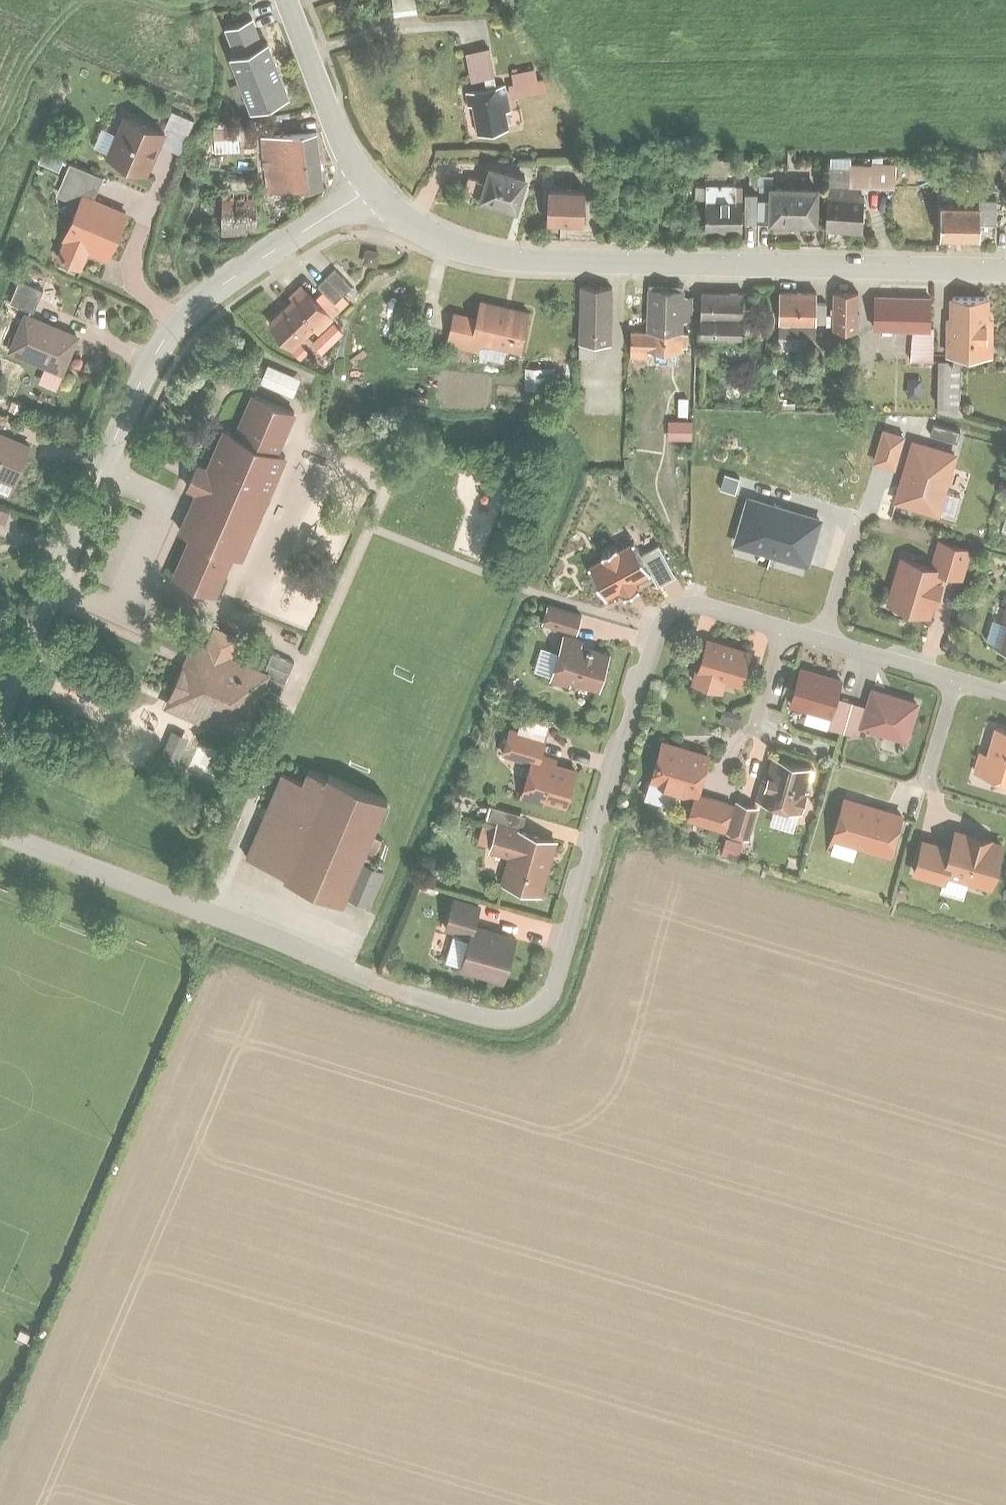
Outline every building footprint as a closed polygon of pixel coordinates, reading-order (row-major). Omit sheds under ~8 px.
[(267,39),(257,12),(229,22),(239,49),(235,51),(256,107),(296,92),(275,36),(267,39)] [(515,99),(552,89),(548,77),(542,79),(538,67),(515,73),(518,84),(511,86),(515,99)] [(513,110),(508,85),(468,92),(471,106),(478,104),(483,132),(512,126),(509,111),(513,110)] [(154,172),(173,127),(128,108),(109,153),(154,172)] [(216,124),(218,149),(246,147),(244,122),(216,124)] [(331,181),(324,127),(264,134),(270,189),(331,181)] [(535,173),(494,161),(484,197),(525,209),(535,173)] [(250,223),(265,222),(263,193),(249,194),(248,176),(226,178),(226,185),(210,187),(211,208),(225,207),(227,233),(250,231),(250,223)] [(592,187),(553,185),(552,219),(591,220),(592,187)] [(821,220),(822,185),(776,185),(776,220),(821,220)] [(132,208),(86,189),(60,253),(86,264),(93,248),(113,255),(132,208)] [(870,198),(834,196),(833,224),(868,226),(870,198)] [(746,224),(746,197),(710,198),(711,225),(746,224)] [(989,204),(948,202),(947,235),(987,237),(989,204)] [(22,276),(14,300),(38,308),(46,284),(22,276)] [(332,307),(306,280),(293,293),(297,297),(275,319),(297,341),(332,307)] [(618,280),(585,280),(584,337),(618,337),(618,280)] [(694,283),(653,282),(652,322),(634,322),(633,355),(652,356),(653,342),(692,343),(694,283)] [(820,316),(819,283),(781,284),(782,317),(820,316)] [(864,325),(866,287),(839,286),(838,324),(864,325)] [(751,288),(707,287),(706,334),(751,334),(751,288)] [(936,289),(880,288),(879,324),(935,325),(936,289)] [(996,291),(955,290),(954,313),(951,313),(950,352),(999,353),(1000,311),(995,311),(996,291)] [(523,346),(534,306),(486,293),(481,311),(459,305),(450,339),(485,348),(488,337),(523,346)] [(86,332),(28,309),(12,348),(70,371),(86,332)] [(963,412),(964,355),(942,355),(941,412),(963,412)] [(272,358),(264,377),(298,391),(306,372),(272,358)] [(529,363),(528,384),(558,384),(558,363),(529,363)] [(198,466),(186,461),(175,488),(189,494),(172,533),(184,538),(170,571),(210,588),(225,551),(234,555),(277,454),(268,450),(285,411),(243,393),(225,434),(214,429),(198,466)] [(697,437),(697,417),(672,417),(672,437),(697,437)] [(934,433),(961,439),(963,428),(937,422),(934,433)] [(0,427),(0,472),(22,481),(38,442),(0,427)] [(882,429),(873,460),(892,465),(900,434),(882,429)] [(965,450),(916,435),(897,498),(946,513),(965,450)] [(735,541),(809,563),(823,518),(749,495),(735,541)] [(936,562),(905,552),(891,600),(935,614),(948,570),(968,576),(978,544),(945,534),(936,562)] [(588,564),(604,596),(649,574),(632,541),(588,564)] [(646,553),(659,578),(674,570),(661,545),(646,553)] [(544,619),(577,627),(580,614),(547,605),(544,619)] [(210,636),(194,630),(166,706),(251,738),(271,684),(286,690),(298,658),(276,650),(269,668),(235,655),(244,629),(217,619),(210,636)] [(591,635),(566,628),(553,678),(573,683),(574,677),(604,685),(614,649),(589,642),(591,635)] [(757,647),(710,632),(695,682),(728,691),(731,680),(745,684),(757,647)] [(842,694),(847,675),(806,663),(794,704),(835,716),(842,694)] [(924,699),(876,684),(870,702),(863,725),(912,740),(924,699)] [(857,698),(842,694),(835,716),(833,726),(847,730),(857,698)] [(870,702),(857,698),(847,730),(861,734),(863,725),(870,702)] [(532,761),(523,794),(547,801),(549,795),(571,801),(582,766),(561,760),(562,754),(549,750),(553,734),(514,723),(505,753),(532,761)] [(174,726),(166,751),(184,757),(192,732),(174,726)] [(972,770),(1005,780),(1005,728),(997,726),(989,751),(978,748),(972,770)] [(702,790),(716,747),(668,733),(655,778),(702,790)] [(808,790),(815,764),(777,753),(771,776),(764,775),(758,798),(809,812),(814,792),(808,790)] [(291,786),(275,779),(239,857),(327,897),(371,801),(299,768),(291,786)] [(738,801),(702,790),(694,817),(730,828),(738,801)] [(911,811),(848,791),(833,836),(896,856),(911,811)] [(763,803),(740,796),(738,801),(730,828),(754,835),(763,803)] [(563,837),(502,819),(493,848),(513,854),(506,880),(547,892),(563,837)] [(928,835),(917,872),(951,882),(954,871),(996,884),(1005,850),(1005,838),(962,826),(957,843),(928,835)] [(728,835),(727,851),(746,851),(746,835),(728,835)] [(377,875),(356,866),(343,898),(364,907),(377,875)] [(509,977),(521,933),(479,921),(484,901),(458,894),(449,924),(475,932),(465,965),(509,977)]
